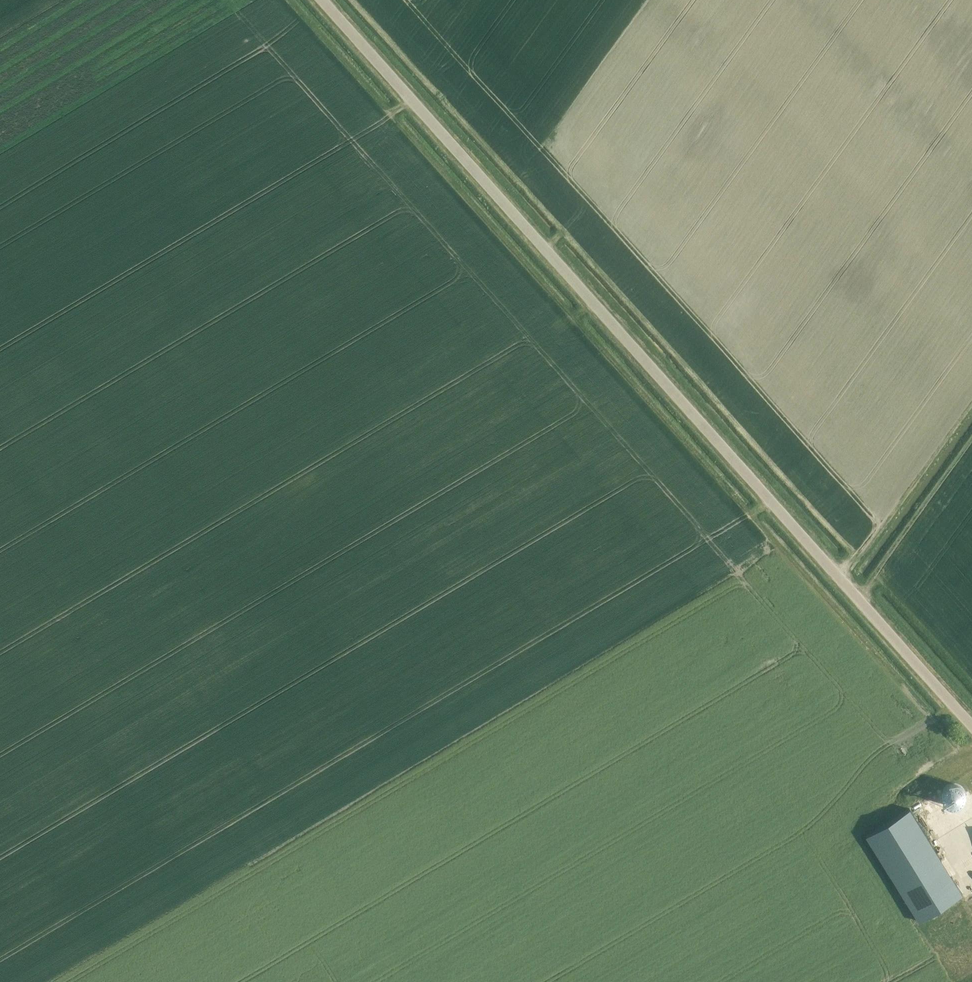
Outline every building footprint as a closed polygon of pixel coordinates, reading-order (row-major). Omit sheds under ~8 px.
[(952,778),(935,793),(950,810),(967,795),(952,778)] [(909,808),(866,834),(919,920),(959,895),(962,893),(927,836),(909,808)]
